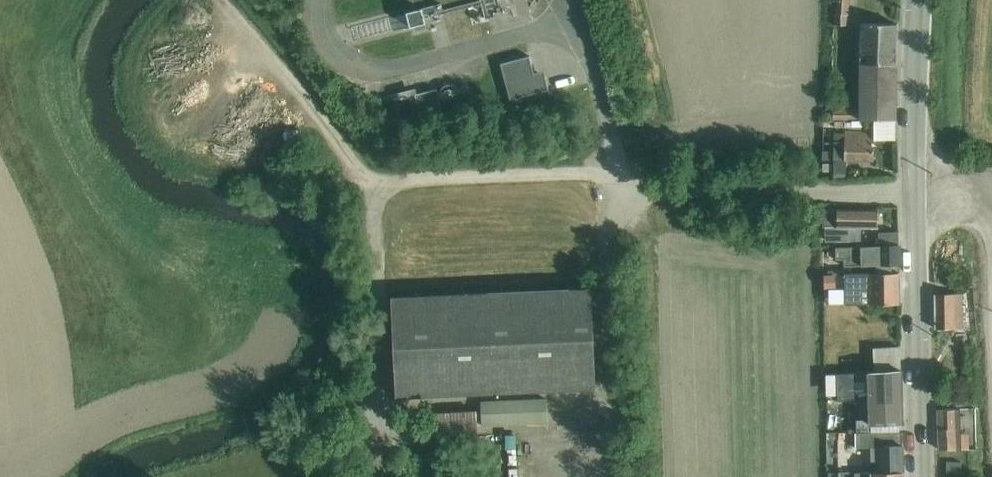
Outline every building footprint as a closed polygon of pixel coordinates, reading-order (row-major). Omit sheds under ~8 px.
[(486,19),(506,13),(506,10),(517,7),(515,0),(481,0),(486,19)] [(423,7),(407,12),(411,26),(427,22),(423,7)] [(873,120),(896,120),(897,64),(898,24),(861,23),(859,109),(833,109),(833,120),(873,120)] [(530,55),(501,63),(511,100),(550,89),(546,76),(536,79),(530,55)] [(437,88),(416,93),(422,114),(442,109),(437,88)] [(896,120),(873,120),(874,133),(875,133),(874,141),(896,140),(896,139),(896,120)] [(844,132),(833,133),(833,141),(834,141),(834,178),(846,178),(846,160),(873,161),(874,141),(875,133),(874,133),(845,132),(845,140),(844,140),(844,132)] [(833,163),(823,163),(823,175),(834,174),(833,163)] [(878,209),(825,208),(826,241),(862,241),(862,227),(878,228),(878,209)] [(877,245),(899,245),(899,232),(879,233),(879,234),(876,234),(877,245)] [(899,245),(837,247),(837,260),(844,260),(844,264),(876,264),(876,273),(891,273),(891,264),(900,264),(899,245)] [(870,275),(846,274),(846,303),(900,304),(900,273),(870,273),(870,275)] [(840,274),(826,275),(826,287),(840,286),(840,274)] [(592,288),(392,296),(396,397),(597,388),(592,288)] [(963,293),(935,294),(936,329),(964,328),(964,316),(967,316),(967,305),(964,305),(963,293)] [(901,346),(873,348),(874,371),(902,369),(901,346)] [(902,369),(828,374),(828,395),(838,396),(838,405),(868,401),(868,419),(868,424),(900,423),(899,412),(902,412),(902,369)] [(547,398),(481,401),(482,426),(547,423),(547,398)] [(960,408),(938,409),(939,449),(969,448),(969,433),(961,433),(961,427),(968,427),(968,415),(960,416),(960,408)] [(478,410),(435,412),(437,446),(480,444),(478,410)] [(868,419),(856,419),(857,432),(900,432),(900,423),(868,424),(868,419)] [(872,472),(904,471),(903,432),(856,432),(856,447),(871,447),(872,472)] [(414,455),(415,476),(422,476),(420,454),(414,455)]
